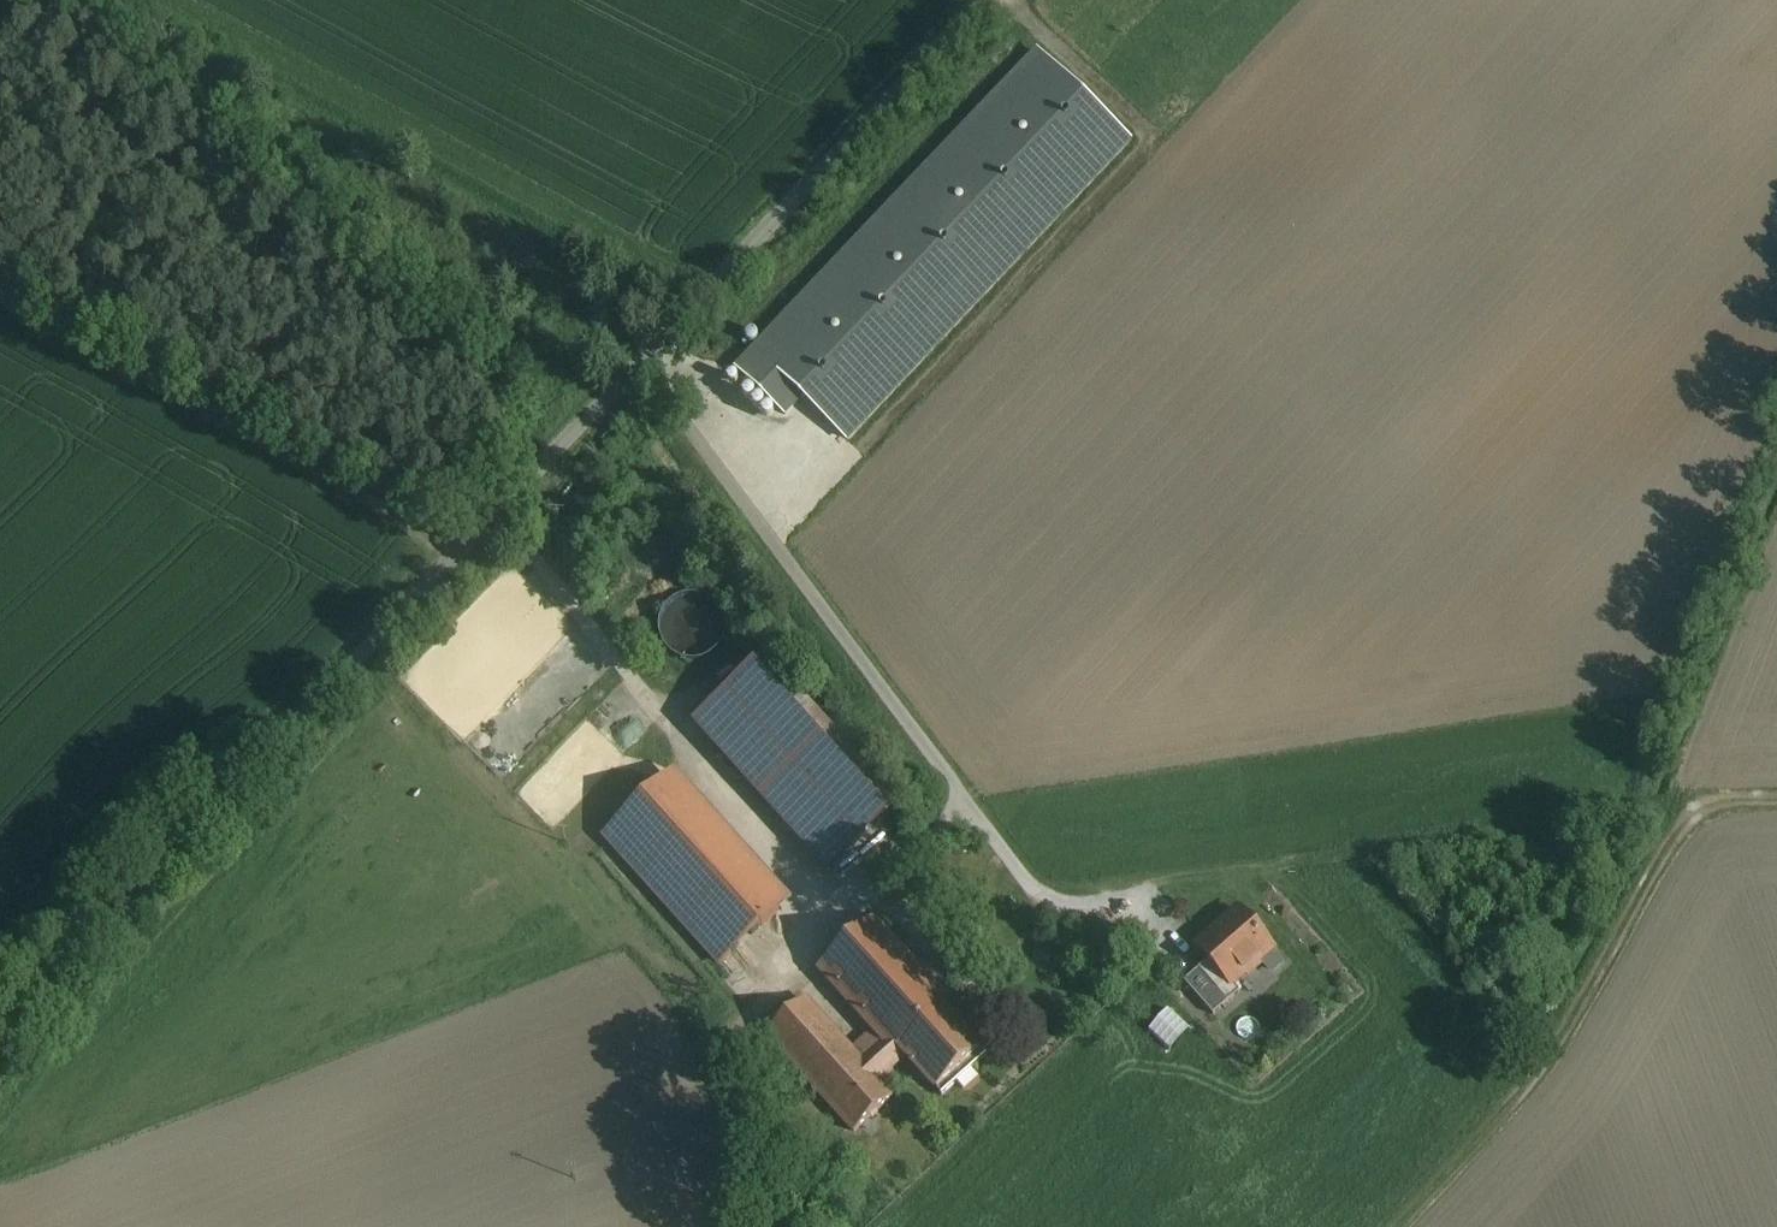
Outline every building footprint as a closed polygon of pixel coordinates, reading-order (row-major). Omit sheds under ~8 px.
[(1131,142),(1036,53),(737,369),(786,415),(804,396),(849,439),(1131,142)] [(694,585),(653,618),(687,660),(728,628),(694,585)] [(751,659),(681,722),(817,872),(887,809),(751,659)] [(781,907),(668,776),(595,838),(708,969),(781,907)] [(1239,911),(1198,947),(1210,960),(1231,984),(1232,983),(1245,972),(1248,975),(1260,964),(1257,961),(1272,948),(1239,911)] [(863,933),(819,974),(867,1025),(902,1061),(934,1096),(978,1055),(863,933)] [(1231,984),(1210,960),(1199,970),(1220,993),(1205,1006),(1213,1015),(1240,992),(1232,983),(1231,984)] [(1220,993),(1199,970),(1185,983),(1205,1006),(1220,993)] [(845,1046),(804,1002),(766,1038),(857,1134),(895,1099),(880,1083),(845,1046)] [(845,1046),(880,1083),(902,1061),(867,1025),(845,1046)]
